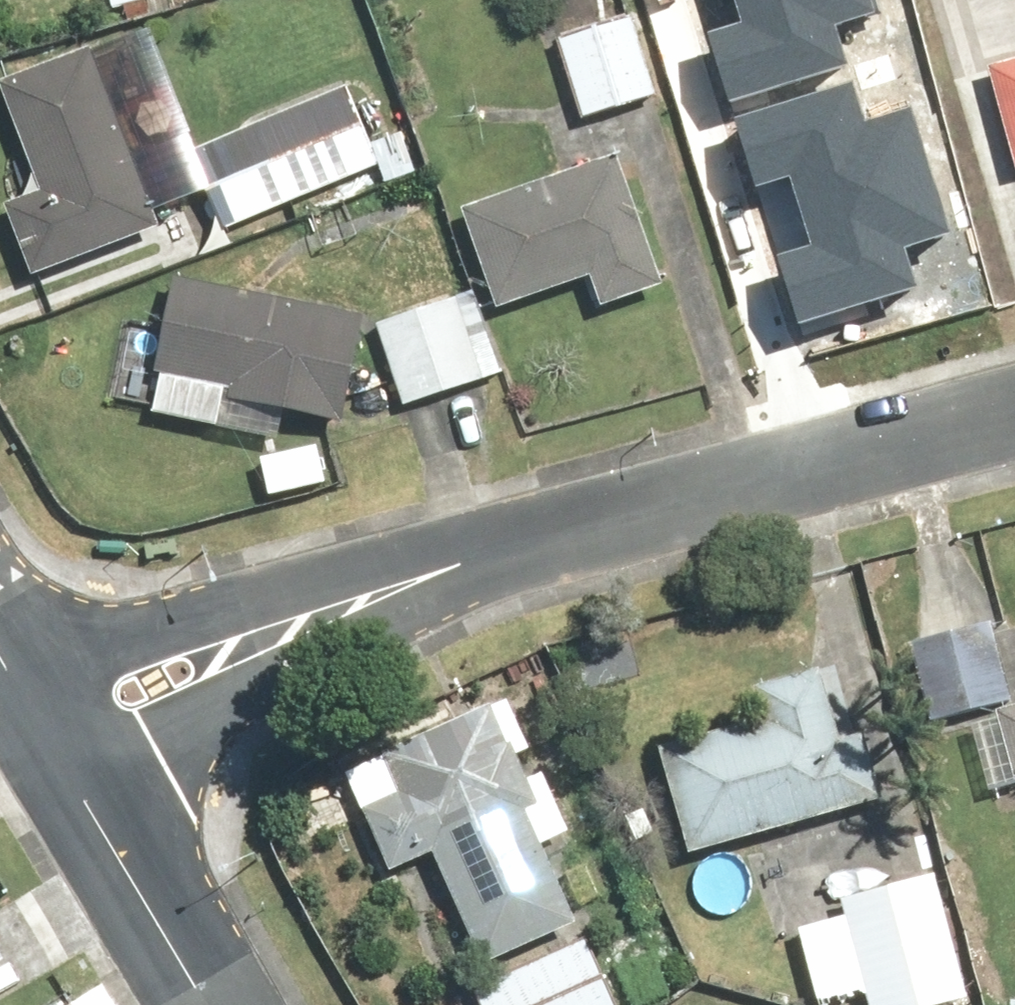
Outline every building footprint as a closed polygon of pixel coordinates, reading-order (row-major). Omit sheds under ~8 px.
[(120,13),(174,0),(116,0),(120,13)] [(728,99),(850,63),(837,19),(877,7),(875,0),(738,0),(743,18),(707,29),(728,99)] [(641,13),(560,36),(584,123),(666,101),(641,13)] [(135,174),(101,49),(9,75),(43,199),(13,207),(31,274),(167,236),(149,171),(135,174)] [(960,84),(991,189),(1014,182),(1014,68),(960,84)] [(800,208),(926,171),(905,103),(868,114),(857,79),(730,118),(748,178),(789,166),(800,208)] [(232,248),(288,223),(283,212),(379,169),(385,181),(399,175),(357,81),(191,154),(232,248)] [(504,313),(591,283),(601,312),(669,289),(659,260),(624,155),(468,208),(504,313)] [(775,256),(796,326),(918,290),(905,246),(945,234),(926,171),(800,208),(811,245),(775,256)] [(349,199),(310,216),(327,256),(366,239),(349,199)] [(163,410),(161,420),(283,440),(287,417),(357,428),(376,316),(185,285),(177,335),(157,332),(125,327),(113,402),(163,410)] [(481,299),(384,329),(410,412),(507,381),(481,299)] [(994,624),(915,642),(933,719),(1012,701),(994,624)] [(777,731),(668,768),(697,853),(700,860),(891,794),(888,787),(846,663),(763,691),(777,731)] [(1014,786),(1014,710),(980,719),(998,790),(1014,786)] [(385,758),(403,795),(372,810),(403,871),(440,853),(497,968),(607,914),(523,743),(495,757),(474,714),(385,758)] [(850,920),(803,930),(819,1004),(843,1004),(870,999),(871,1004),(962,1004),(971,1003),(945,884),(847,905),(850,920)] [(480,991),(486,1004),(627,1004),(597,938),(480,991)]
